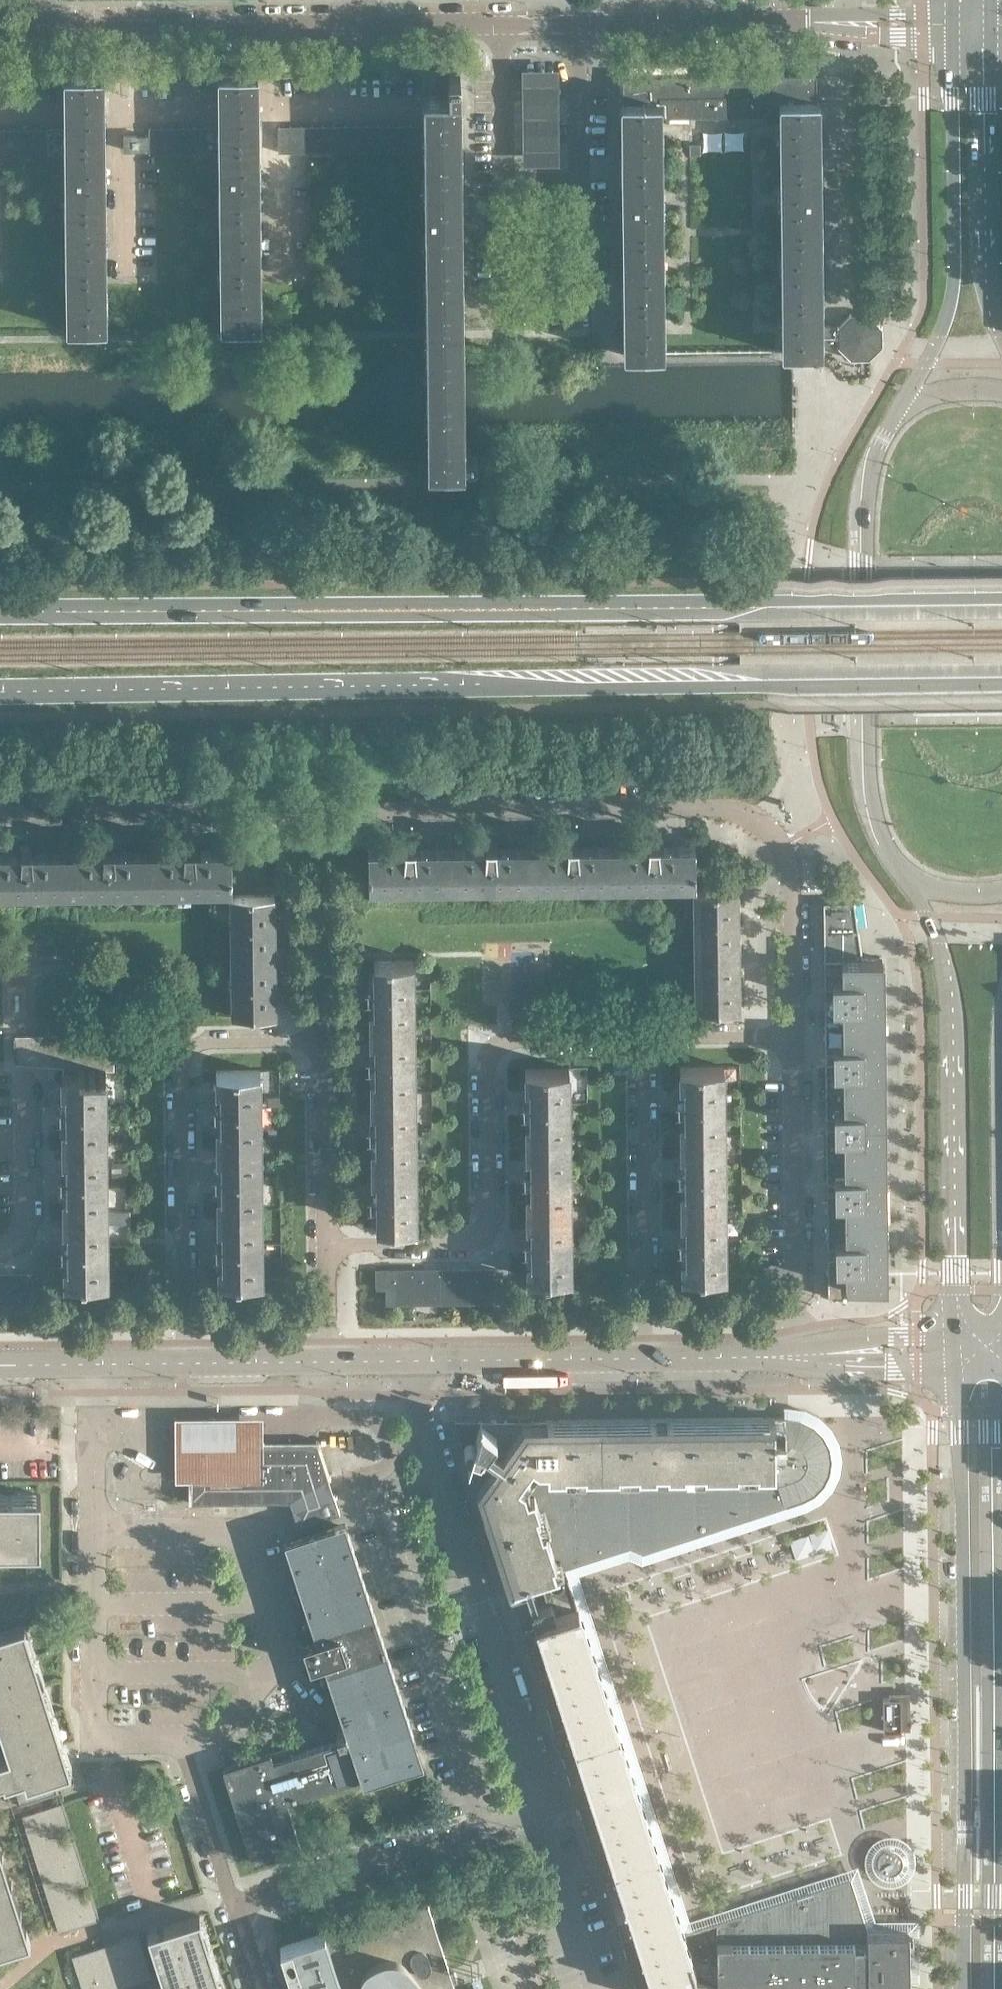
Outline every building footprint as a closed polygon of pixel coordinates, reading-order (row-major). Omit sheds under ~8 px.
[(463,464),(461,227),(471,227),(471,192),(461,192),(459,70),(423,70),(423,124),(423,150),(427,465),(463,464)] [(258,199),(257,72),(218,73),(219,126),(204,126),(204,152),(219,152),(219,199),(258,199)] [(819,165),(818,119),(818,99),(816,99),(816,73),(779,74),(779,113),(780,166),(819,165)] [(105,200),(103,74),(64,74),(65,128),(50,128),(50,154),(65,153),(65,201),(105,200)] [(750,113),(749,74),(689,75),(690,114),(750,113)] [(779,113),(779,74),(749,74),(750,113),(779,113)] [(659,101),(659,75),(623,75),(623,101),(659,101)] [(690,114),(689,75),(659,75),(659,101),(660,114),(690,114)] [(557,148),(556,99),(524,99),(524,148),(557,148)] [(661,167),(660,120),(660,114),(659,101),(623,101),(621,101),(621,167),(661,167)] [(389,150),(389,124),(378,125),(378,150),(389,150)] [(400,150),(400,124),(389,124),(389,150),(400,150)] [(411,150),(411,124),(400,124),(400,150),(411,150)] [(423,150),(423,124),(411,124),(411,150),(423,150)] [(290,151),(290,125),(278,126),(278,151),(290,151)] [(301,151),(301,125),(290,125),(290,151),(301,151)] [(312,151),(312,125),(301,125),(301,151),(312,151)] [(323,151),(323,125),(312,125),(312,151),(323,151)] [(334,151),(334,125),(323,125),(323,151),(334,151)] [(345,151),(345,125),(334,125),(334,151),(345,151)] [(356,151),(356,125),(345,125),(345,151),(356,151)] [(367,150),(367,125),(356,125),(356,151),(367,150)] [(378,150),(378,125),(367,125),(367,150),(378,150)] [(204,152),(204,126),(193,126),(193,152),(204,152)] [(160,153),(160,127),(149,127),(149,135),(149,149),(149,153),(160,153)] [(171,153),(171,127),(160,127),(160,153),(171,153)] [(182,152),(182,127),(171,127),(171,153),(182,152)] [(50,154),(50,128),(39,128),(39,154),(50,154)] [(149,149),(149,135),(124,135),(124,149),(149,149)] [(820,230),(819,194),(819,165),(780,166),(780,230),(820,230)] [(661,232),(661,179),(661,167),(621,167),(622,232),(661,232)] [(259,264),(258,199),(219,199),(220,264),(259,264)] [(105,265),(105,200),(65,201),(66,265),(105,265)] [(820,295),(820,259),(820,230),(780,230),(781,295),(820,295)] [(662,297),(662,244),(661,232),(622,232),(623,297),(662,297)] [(260,325),(259,264),(220,264),(221,326),(260,325)] [(106,327),(105,265),(66,265),(67,327),(106,327)] [(821,345),(821,323),(820,295),(781,295),(782,353),(821,352),(821,345)] [(663,354),(662,309),(662,297),(623,297),(624,354),(663,354)] [(882,345),(882,326),(869,313),(850,313),(837,326),(821,323),(821,345),(837,345),(850,358),(869,358),(882,345)] [(695,880),(694,844),(658,844),(658,841),(648,841),(648,844),(612,845),(613,881),(695,880)] [(613,881),(612,845),(577,845),(577,842),(566,842),(566,845),(531,845),(531,882),(613,881)] [(531,882),(531,845),(496,846),(496,843),(485,843),(485,846),(450,846),(450,883),(531,882)] [(450,883),(450,846),(415,847),(414,844),(404,844),(404,847),(368,847),(368,884),(450,883)] [(231,885),(231,849),(195,849),(195,846),(184,846),(184,849),(149,850),(149,886),(231,885)] [(149,886),(149,850),(114,850),(114,847),(103,847),(103,850),(68,850),(68,887),(149,886)] [(68,850),(33,851),(33,848),(22,848),(22,851),(0,851),(0,888),(68,887),(68,850)] [(738,949),(737,915),(737,889),(693,889),(694,949),(738,949)] [(275,954),(274,920),(274,894),(230,894),(231,954),(275,954)] [(885,1284),(883,1062),(882,957),(861,957),(853,901),(823,901),(824,986),(832,987),(832,996),(824,997),(825,1051),(833,1052),(833,1061),(825,1062),(826,1116),(834,1117),(834,1126),(826,1127),(826,1181),(835,1182),(835,1191),(826,1192),(827,1246),(835,1247),(835,1256),(827,1257),(828,1296),(865,1296),(865,1284),(885,1284)] [(739,1009),(738,974),(738,949),(694,949),(695,1009),(739,1009)] [(275,1014),(275,979),(275,954),(231,954),(232,1014),(275,1014)] [(414,1022),(413,988),(413,958),(374,959),(374,1006),(370,1006),(370,1023),(414,1022)] [(414,1091),(414,1057),(414,1022),(370,1023),(370,1039),(375,1039),(375,1060),(375,1075),(371,1075),(371,1092),(414,1091)] [(112,1066),(112,1044),(112,1034),(14,1035),(14,1060),(64,1064),(64,1072),(106,1072),(106,1066),(112,1066)] [(724,1134),(723,1065),(679,1065),(679,1082),(684,1082),(684,1097),(684,1118),(680,1118),(680,1135),(724,1134)] [(569,1136),(568,1066),(525,1067),(525,1084),(530,1084),(530,1120),(525,1120),(526,1137),(569,1136)] [(261,1139),(260,1069),(216,1070),(216,1081),(217,1087),(221,1087),(221,1108),(221,1123),(217,1123),(217,1140),(261,1139)] [(106,1141),(106,1106),(106,1072),(64,1072),(62,1072),(62,1089),(67,1089),(67,1125),(63,1125),(63,1142),(106,1141)] [(415,1161),(415,1126),(414,1091),(371,1092),(371,1109),(375,1109),(376,1129),(376,1144),(371,1145),(372,1161),(415,1161)] [(724,1204),(724,1169),(724,1134),(680,1135),(680,1151),(685,1151),(685,1172),(685,1187),(681,1187),(681,1204),(724,1204)] [(570,1205),(570,1171),(569,1136),(526,1137),(526,1153),(530,1153),(531,1189),(526,1189),(526,1206),(570,1205)] [(262,1209),(261,1174),(261,1139),(217,1140),(217,1157),(222,1157),(222,1192),(218,1192),(218,1209),(262,1209)] [(107,1210),(107,1176),(106,1141),(63,1142),(63,1158),(68,1158),(68,1194),(63,1194),(64,1211),(107,1210)] [(416,1225),(415,1161),(372,1161),(372,1178),(376,1178),(377,1225),(416,1225)] [(725,1273),(725,1238),(724,1204),(681,1204),(681,1221),(685,1221),(686,1236),(686,1257),(681,1257),(681,1274),(725,1273)] [(571,1275),(570,1240),(570,1205),(526,1206),(527,1223),(531,1223),(531,1258),(527,1258),(527,1276),(571,1275)] [(262,1278),(262,1243),(262,1209),(218,1209),(218,1226),(223,1226),(223,1247),(223,1262),(218,1262),(218,1279),(262,1278)] [(108,1280),(108,1245),(107,1210),(64,1211),(64,1227),(68,1227),(69,1263),(64,1263),(64,1280),(108,1280)] [(440,1296),(440,1268),(413,1269),(413,1296),(425,1296),(425,1300),(441,1300),(441,1296),(440,1296)] [(468,1295),(467,1268),(440,1268),(440,1296),(441,1296),(453,1296),(453,1300),(468,1300),(468,1295)] [(496,1300),(495,1278),(495,1268),(467,1268),(468,1295),(480,1295),(480,1300),(496,1300)] [(413,1296),(413,1269),(375,1269),(375,1286),(385,1286),(385,1296),(398,1296),(398,1301),(413,1301),(413,1296)] [(34,1305),(34,1273),(6,1273),(6,1300),(7,1300),(19,1300),(19,1305),(34,1305)] [(699,1295),(699,1286),(686,1286),(686,1295),(699,1295)] [(245,1302),(245,1291),(230,1291),(231,1302),(245,1302)] [(188,1479),(260,1479),(260,1440),(259,1412),(171,1412),(172,1479),(188,1479)] [(705,1487),(705,1471),(731,1471),(771,1470),(770,1459),(770,1416),(547,1419),(547,1489),(600,1488),(601,1555),(629,1546),(642,1552),(666,1544),(666,1487),(705,1487)] [(829,1445),(823,1433),(813,1424),(801,1418),(788,1416),(770,1416),(770,1459),(831,1458),(829,1445)] [(547,1489),(547,1419),(481,1420),(481,1419),(480,1419),(480,1420),(467,1420),(468,1441),(467,1441),(465,1442),(465,1443),(464,1444),(464,1446),(464,1447),(464,1448),(464,1449),(465,1450),(465,1451),(466,1452),(467,1452),(470,1453),(467,1463),(468,1463),(482,1506),(489,1527),(548,1508),(547,1489)] [(333,1489),(330,1477),(319,1440),(260,1440),(260,1479),(257,1479),(188,1479),(189,1482),(189,1491),(189,1498),(189,1501),(289,1500),(296,1524),(319,1517),(339,1511),(334,1493),(333,1489)] [(814,1493),(823,1483),(829,1471),(831,1458),(770,1459),(771,1470),(771,1509),(802,1499),(814,1493)] [(771,1509),(771,1470),(731,1471),(731,1522),(771,1509)] [(731,1522),(731,1471),(705,1471),(705,1487),(705,1531),(731,1522)] [(705,1531),(705,1487),(666,1487),(666,1544),(705,1531)] [(601,1555),(600,1488),(547,1489),(548,1508),(489,1527),(508,1586),(559,1569),(601,1555)] [(40,1500),(36,1500),(26,1500),(26,1495),(12,1495),(12,1494),(7,1494),(7,1500),(0,1500),(0,1540),(27,1540),(27,1548),(41,1548),(40,1500)] [(418,1755),(357,1566),(345,1527),(346,1527),(344,1520),(285,1539),(287,1545),(317,1637),(302,1642),(309,1664),(324,1659),(346,1729),(361,1775),(361,1774),(363,1781),(421,1762),(419,1755),(418,1755)] [(578,1607),(566,1611),(561,1598),(531,1607),(537,1625),(523,1633),(638,1988),(654,1988),(653,1986),(682,1976),(695,1972),(578,1607)] [(24,1624),(0,1632),(0,1700),(13,1742),(17,1752),(0,1758),(0,1784),(2,1784),(11,1781),(18,1805),(59,1792),(54,1775),(65,1772),(61,1758),(66,1756),(61,1743),(62,1742),(61,1738),(55,1740),(52,1729),(57,1728),(52,1714),(53,1714),(52,1710),(46,1711),(43,1701),(48,1699),(43,1685),(44,1685),(43,1681),(37,1683),(34,1672),(39,1671),(34,1657),(35,1657),(33,1652),(28,1654),(25,1644),(29,1642),(25,1628),(26,1628),(24,1624)] [(907,1726),(907,1694),(892,1694),(892,1697),(883,1697),(883,1730),(901,1730),(901,1726),(907,1726)] [(285,1799),(305,1792),(361,1775),(346,1729),(336,1732),(338,1740),(272,1761),(269,1752),(224,1766),(254,1861),(300,1846),(285,1799)] [(21,1814),(59,1931),(99,1918),(62,1801),(21,1814)] [(907,1864),(908,1859),(907,1854),(906,1850),(903,1846),(899,1843),(894,1842),(890,1841),(885,1842),(880,1844),(877,1847),(874,1850),(872,1855),(871,1860),(872,1864),(874,1869),(877,1872),(881,1875),(885,1877),(890,1878),(895,1877),(897,1876),(899,1876),(899,1875),(901,1874),(903,1872),(904,1871),(905,1869),(907,1866),(907,1864)] [(0,1869),(0,1950),(30,1940),(26,1927),(19,1929),(0,1869)] [(908,1939),(908,1929),(875,1929),(866,1917),(864,1917),(850,1877),(815,1889),(716,1921),(717,1985),(721,1985),(722,1988),(853,1988),(854,1983),(867,1983),(867,1988),(909,1988),(908,1939)] [(454,1987),(453,1983),(457,1981),(454,1972),(450,1973),(449,1969),(428,1904),(326,1937),(324,1937),(338,1979),(341,1988),(455,1988),(454,1987)] [(195,1919),(194,1916),(155,1928),(156,1930),(175,1988),(222,1988),(221,1985),(216,1987),(213,1976),(218,1974),(217,1970),(216,1970),(212,1957),(207,1958),(204,1947),(209,1946),(208,1942),(207,1942),(203,1928),(198,1929),(195,1919)] [(326,1937),(325,1932),(282,1946),(282,1947),(288,1965),(295,1987),(295,1988),(307,1988),(338,1979),(324,1937),(326,1937)] [(83,1988),(115,1988),(152,1976),(138,1933),(72,1955),(83,1988)] [(338,1979),(307,1988),(341,1988),(338,1979)]
